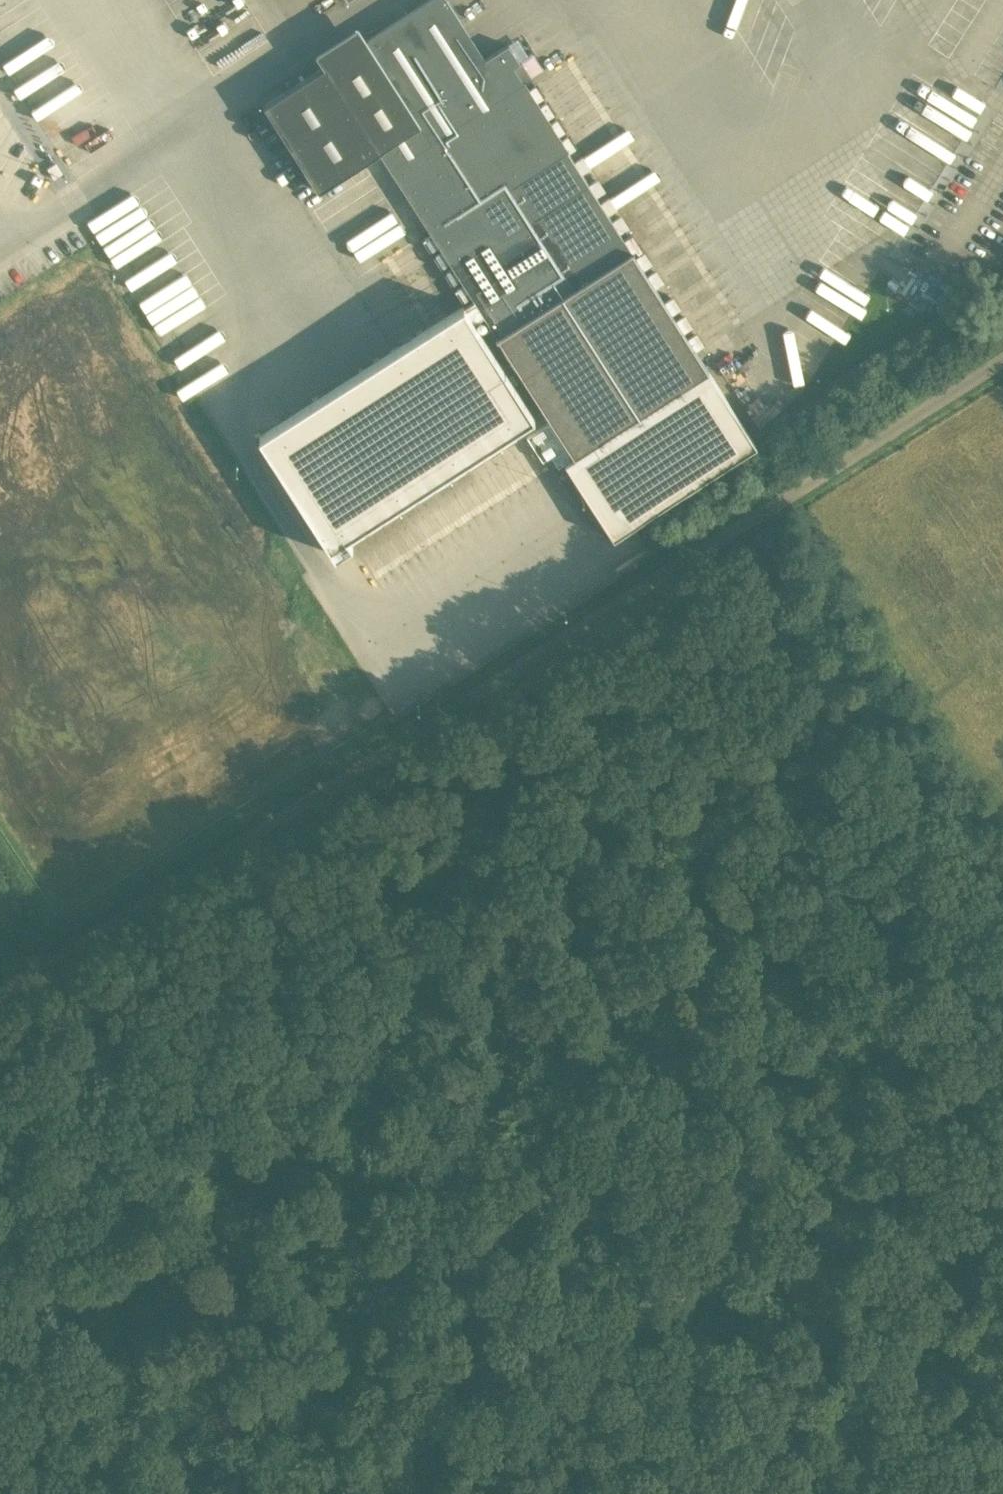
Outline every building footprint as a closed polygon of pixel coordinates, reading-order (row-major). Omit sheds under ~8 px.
[(676,320),(672,313),(664,302),(654,287),(647,275),(643,268),(635,257),(631,249),(623,238),(619,232),(612,220),(608,213),(600,202),(596,195),(588,184),(581,173),(574,161),(568,151),(560,140),(557,135),(550,123),(546,118),(539,106),(536,101),(528,90),(525,84),(519,75),(514,67),(520,63),(509,44),(485,59),(447,0),(429,0),(367,40),(358,26),(316,53),(325,66),(264,105),(319,190),(379,152),(431,233),(439,245),(442,250),(450,261),(453,266),(461,278),(464,283),(471,295),(475,300),(464,307),(463,305),(256,438),(333,558),(350,547),(344,539),(535,417),(473,321),(484,314),(575,457),(566,463),(614,537),(615,539),(636,526),(758,448),(756,445),(696,352),(695,349),(687,338),(683,331),(676,320)]
